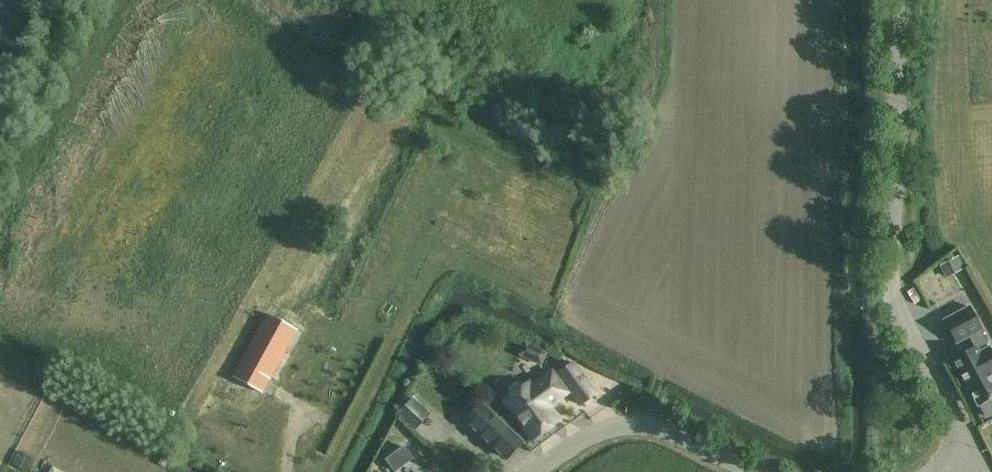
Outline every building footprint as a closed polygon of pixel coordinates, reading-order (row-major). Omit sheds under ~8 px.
[(930,315),(939,311),(928,290),(919,294),(930,315)] [(981,406),(987,417),(991,417),(991,416),(991,350),(990,347),(989,348),(981,333),(984,331),(971,307),(944,321),(956,344),(969,337),(975,348),(948,362),(964,391),(965,390),(965,389),(968,387),(979,407),(981,406)] [(267,313),(232,376),(264,393),(298,330),(267,313)] [(548,353),(524,342),(518,355),(541,366),(548,353)] [(581,405),(595,395),(573,364),(559,374),(581,405)] [(567,392),(553,372),(533,387),(530,383),(525,387),(523,383),(516,382),(508,388),(508,395),(510,398),(505,402),(533,440),(557,422),(546,407),(567,392)] [(414,398),(397,416),(412,431),(430,412),(414,398)] [(521,444),(480,405),(466,419),(508,458),(521,444)] [(497,455),(478,432),(465,443),(485,465),(497,455)]
